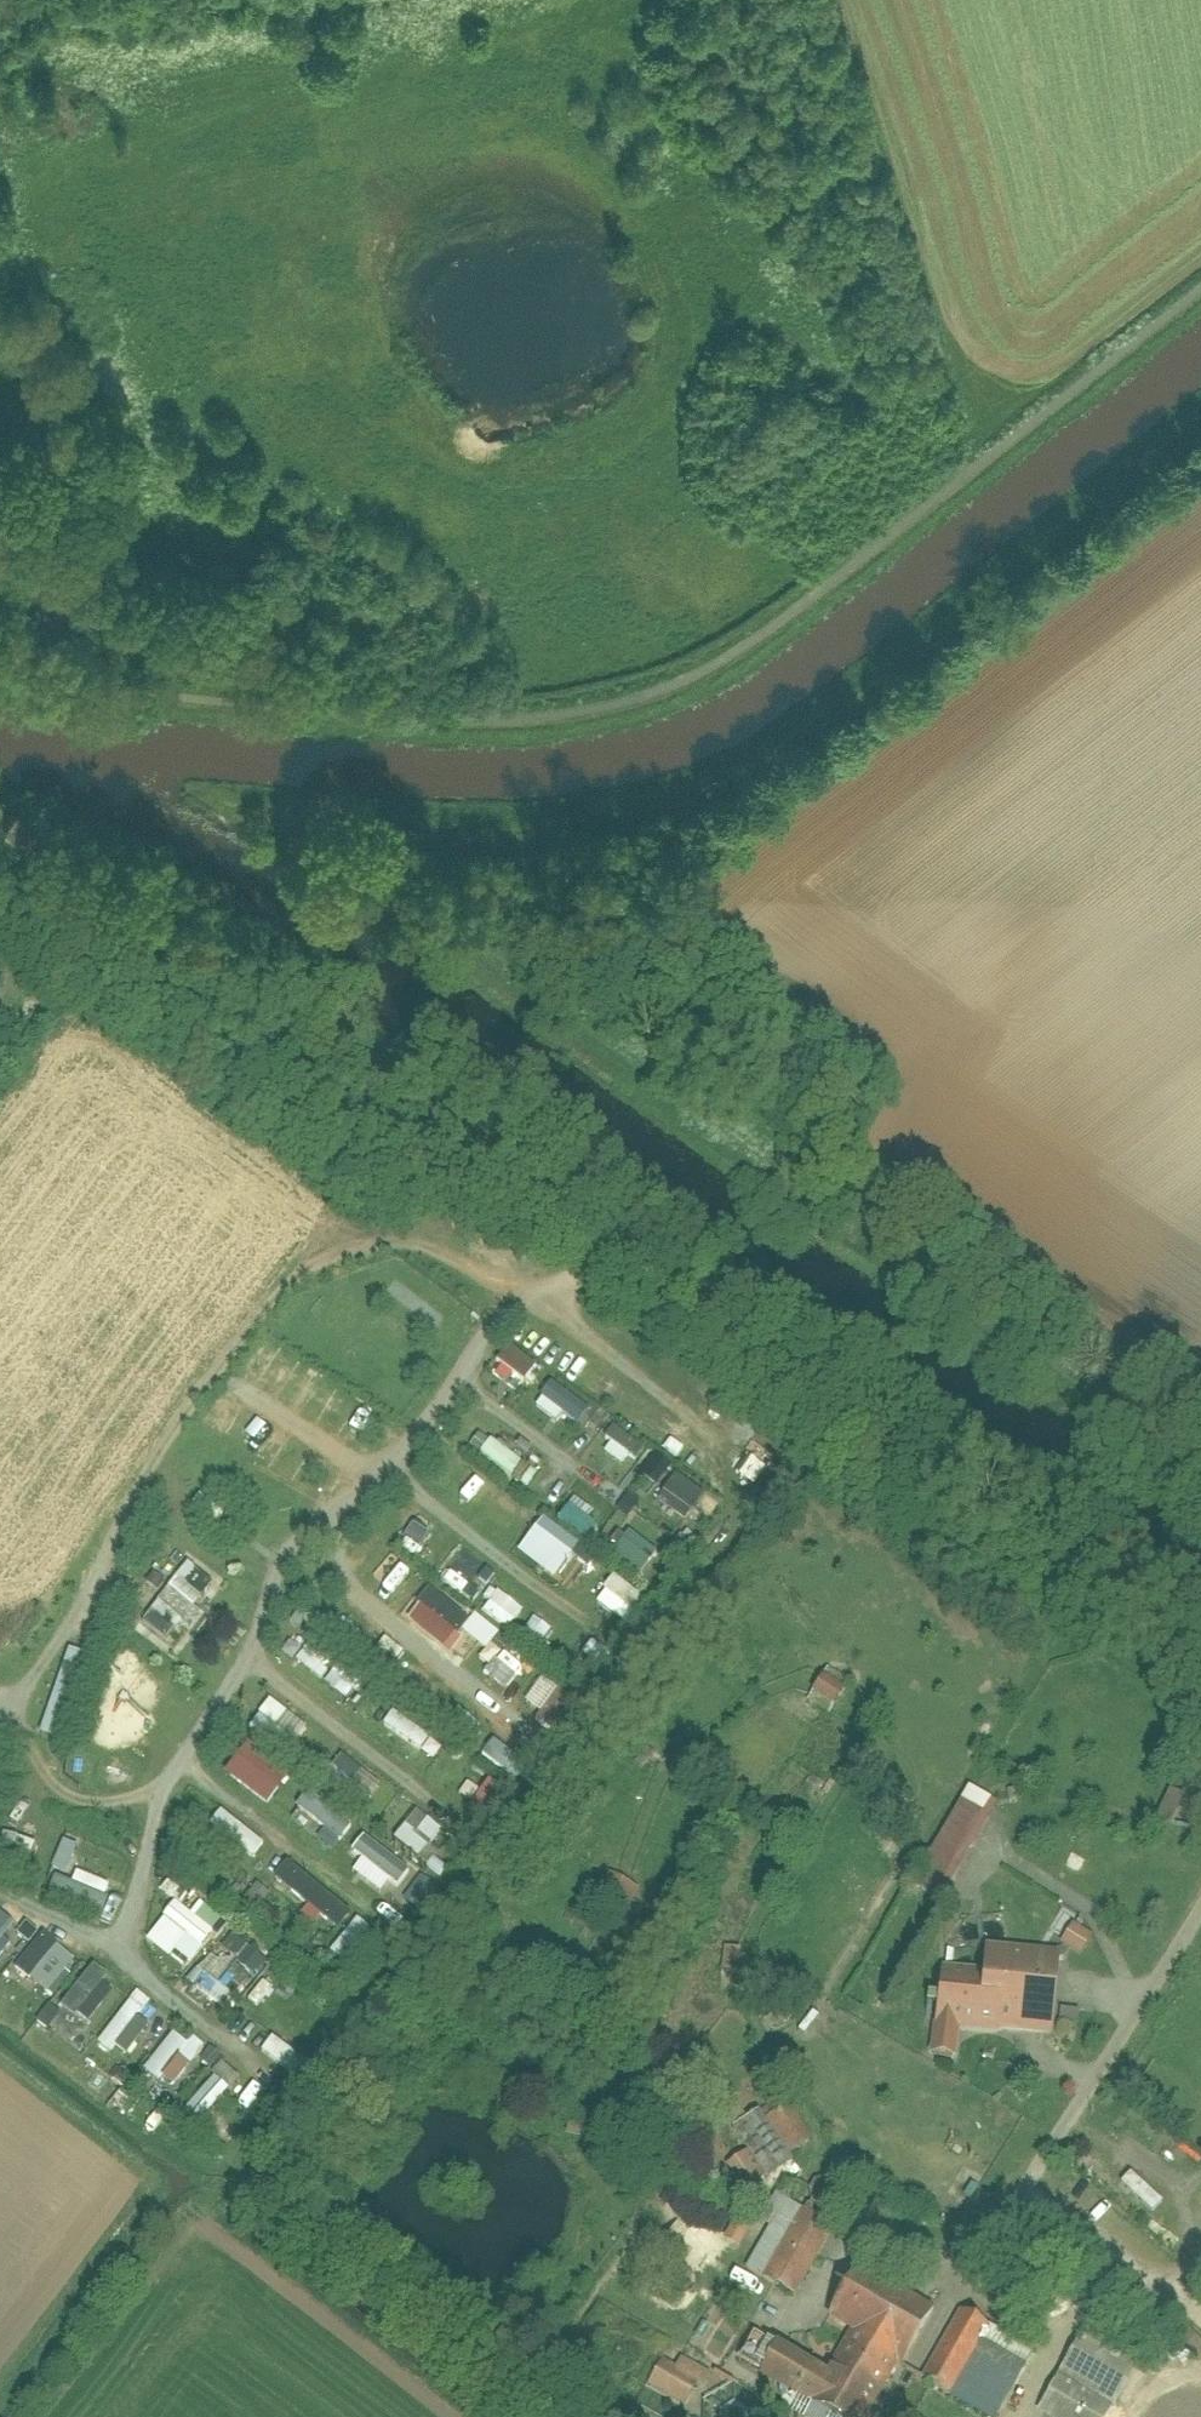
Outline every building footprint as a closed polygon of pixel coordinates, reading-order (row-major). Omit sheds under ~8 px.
[(857,1686),(831,1672),(814,1703),(840,1718),(857,1686)] [(920,1861),(950,1878),(980,1825),(950,1808),(920,1861)] [(929,2066),(944,2067),(946,2031),(1031,2035),(1034,1970),(984,1968),(983,1994),(931,1992),(930,2021),(931,2021),(929,2066)] [(724,2099),(709,2110),(768,2184),(800,2159),(784,2138),(799,2126),(775,2095),(757,2109),(759,2112),(743,2124),(724,2099)] [(831,2228),(796,2204),(754,2265),(790,2289),(831,2228)] [(838,2416),(856,2416),(929,2307),(855,2258),(824,2304),(843,2316),(814,2359),(769,2330),(755,2351),(796,2378),(790,2386),(838,2416)] [(1017,2343),(958,2309),(926,2365),(972,2391),(986,2366),(999,2373),(1017,2343)] [(670,2364),(652,2388),(683,2411),(701,2387),(670,2364)] [(1062,2416),(1074,2416),(1091,2381),(1073,2372),(1053,2413),(1062,2416)]
